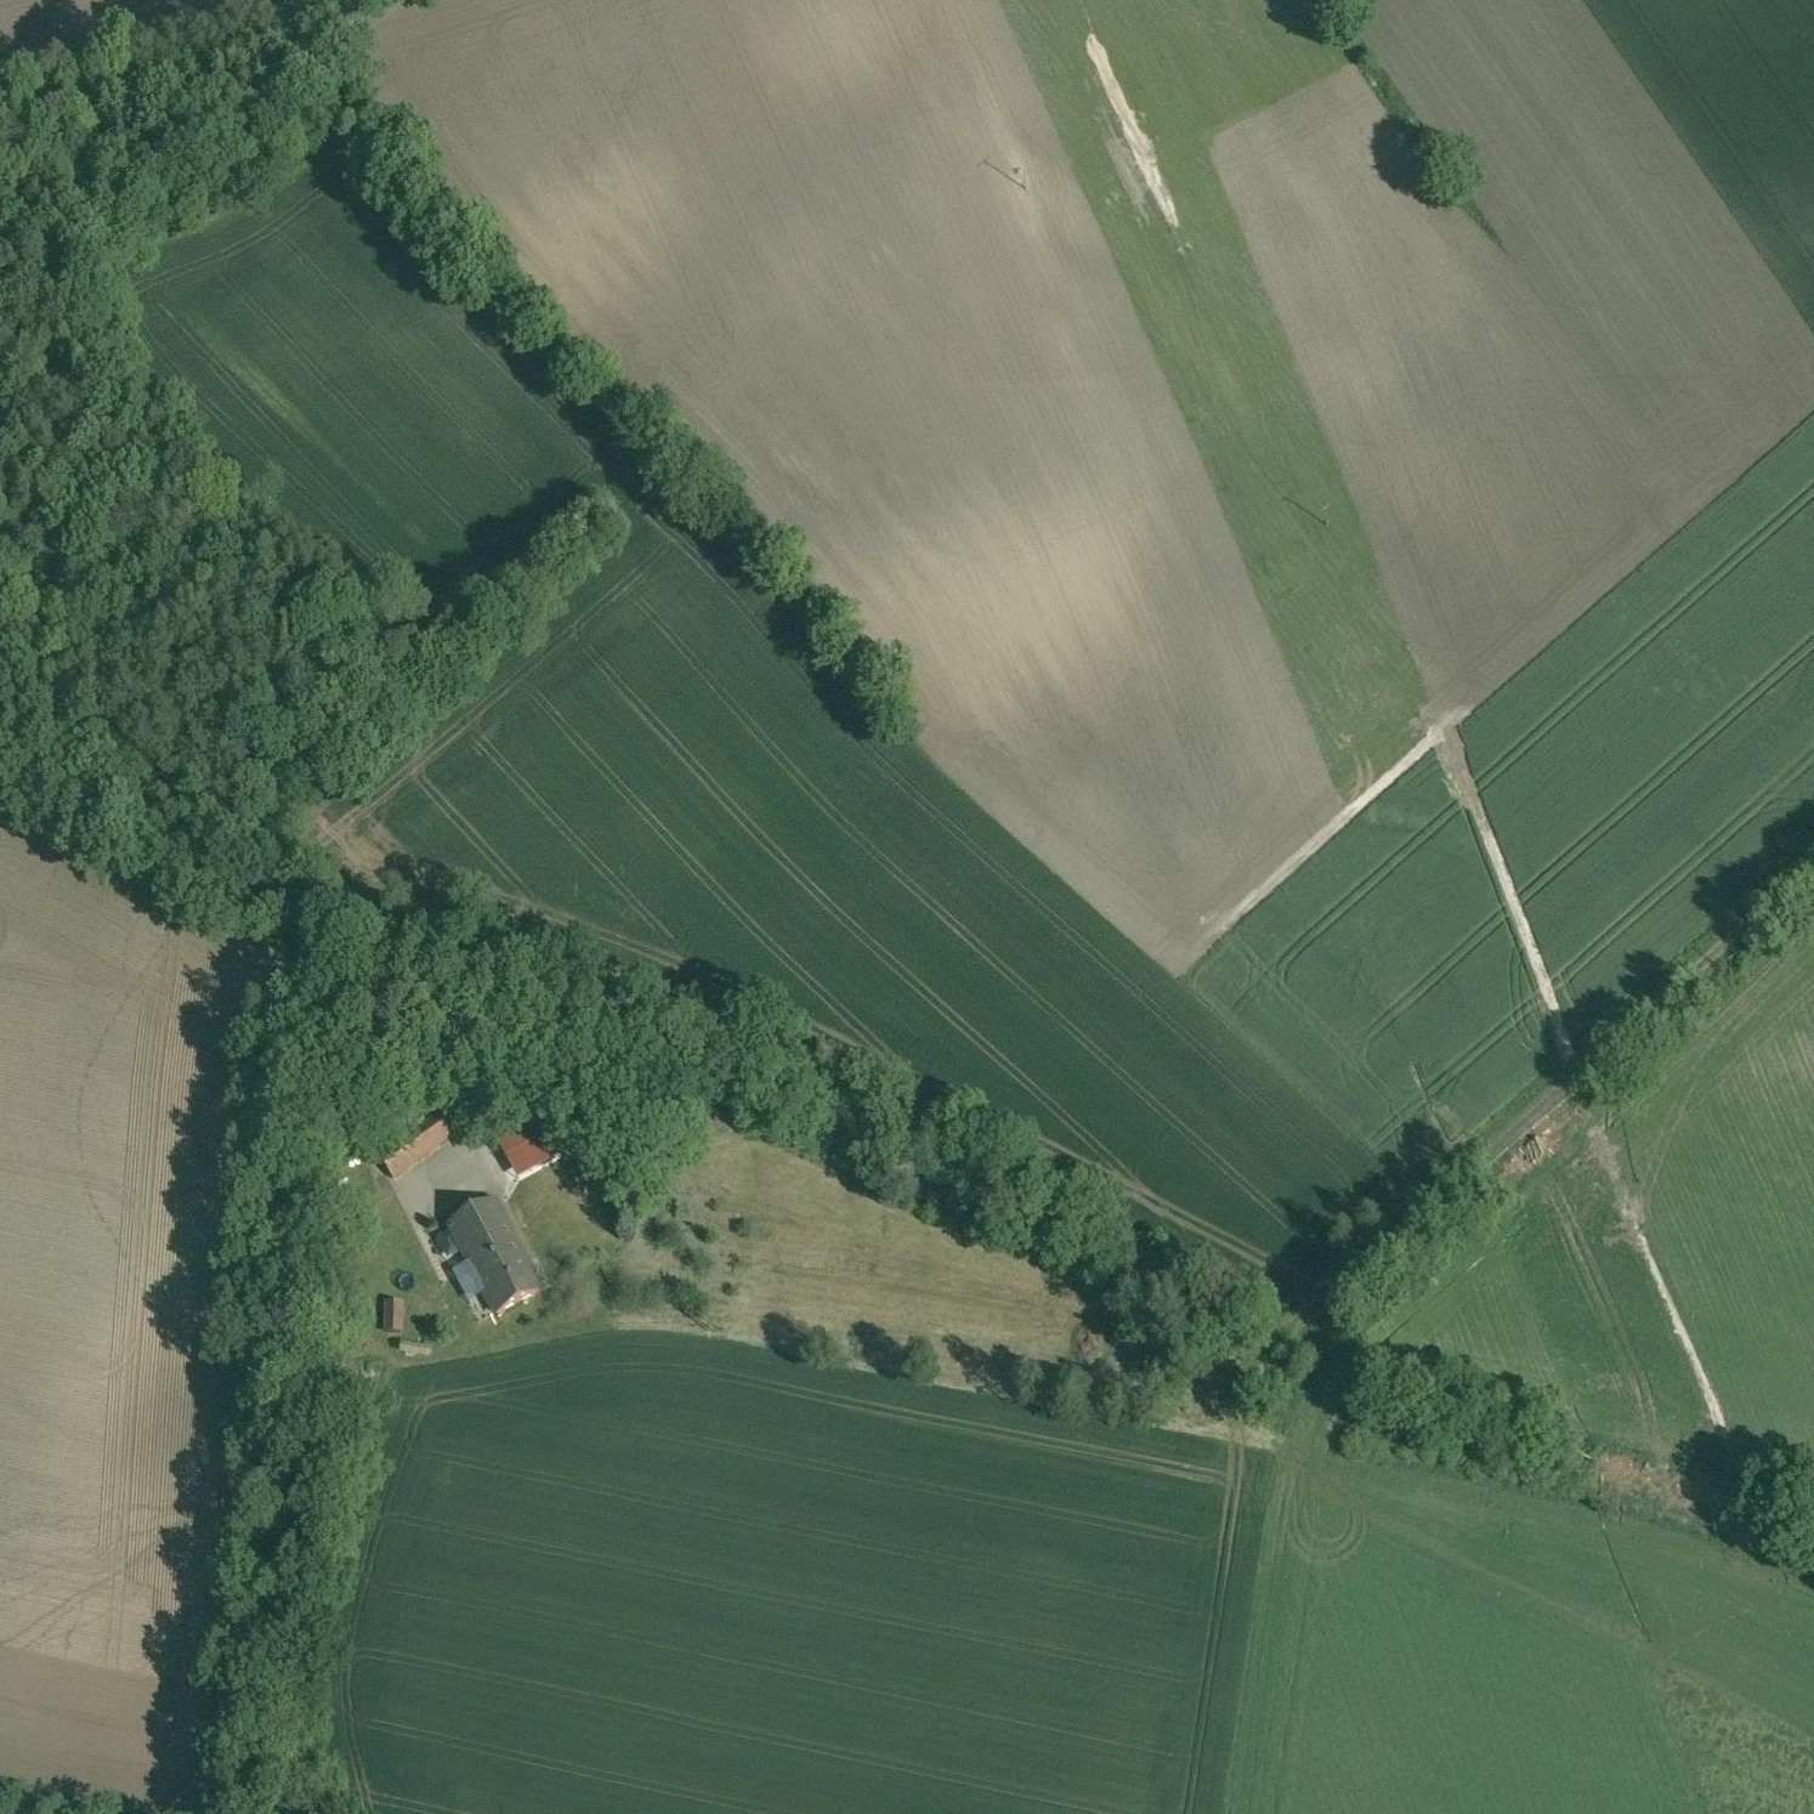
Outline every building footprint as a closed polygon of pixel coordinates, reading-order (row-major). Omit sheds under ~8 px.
[(438,1117),(379,1161),(393,1181),(454,1137),(438,1117)] [(528,1137),(503,1151),(518,1177),(543,1163),(533,1146),(528,1137)] [(684,1171),(675,1167),(669,1180),(678,1184),(684,1171)] [(495,1205),(451,1228),(497,1317),(541,1294),(495,1205)] [(405,1303),(386,1304),(388,1336),(407,1335),(405,1303)]
